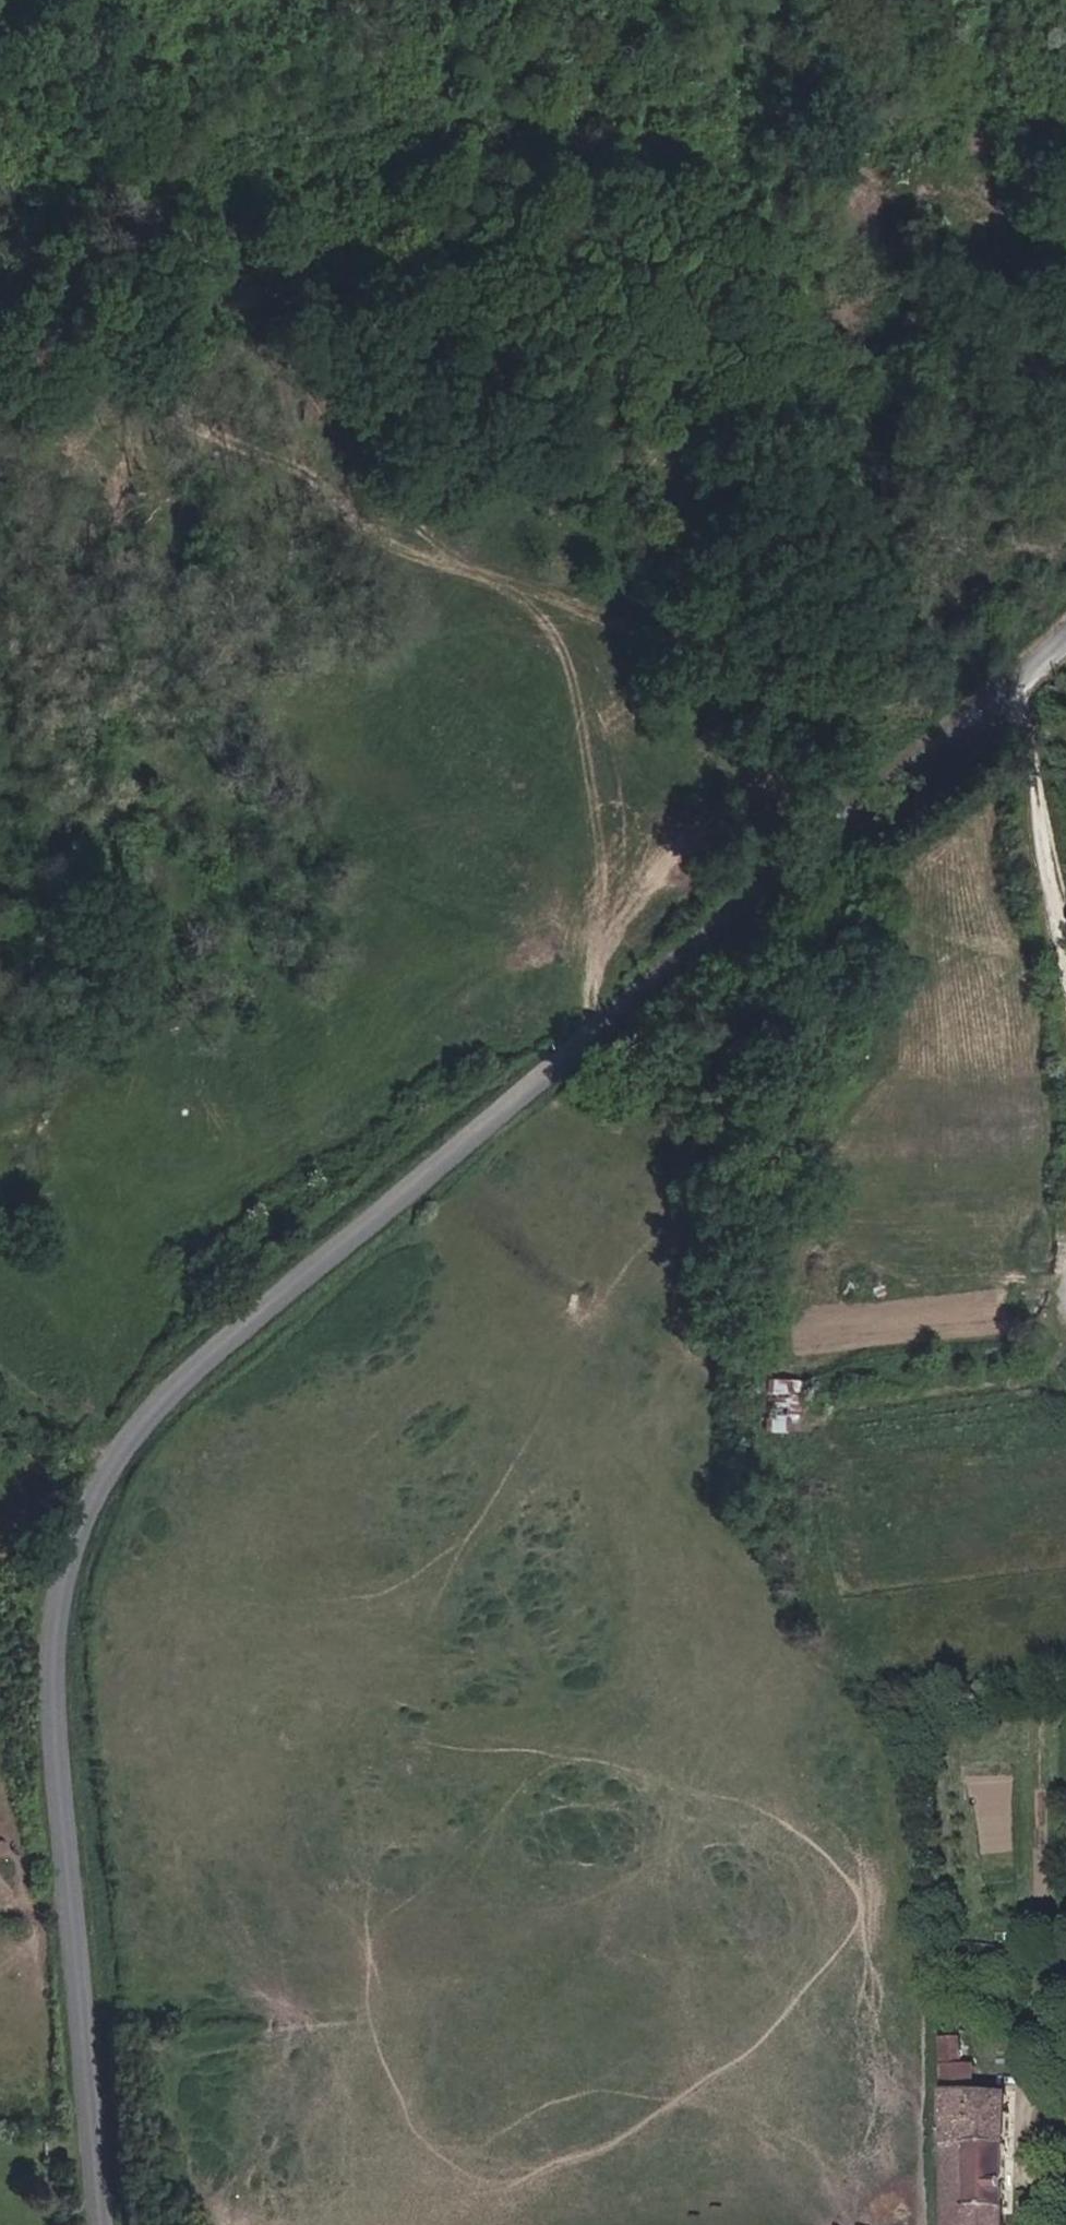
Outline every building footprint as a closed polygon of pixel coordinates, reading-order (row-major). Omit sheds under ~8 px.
[(1007,2095),(973,2096),(973,2066),(960,2067),(958,2039),(941,2039),(941,2067),(942,2098),(942,2224),(1003,2224),(1007,2095)]
